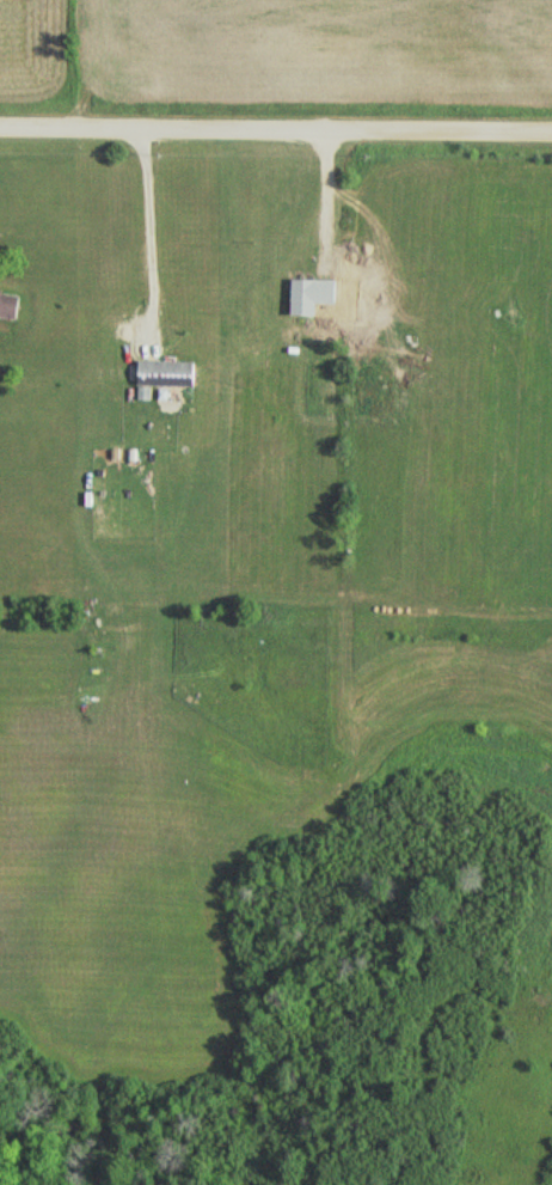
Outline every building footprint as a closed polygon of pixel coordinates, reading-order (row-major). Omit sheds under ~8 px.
[(340,280),(295,280),(295,317),(320,317),(320,304),(340,304),(340,280)] [(24,296),(0,292),(0,317),(20,320),(24,296)] [(199,361),(140,361),(140,387),(199,387),(199,361)]
